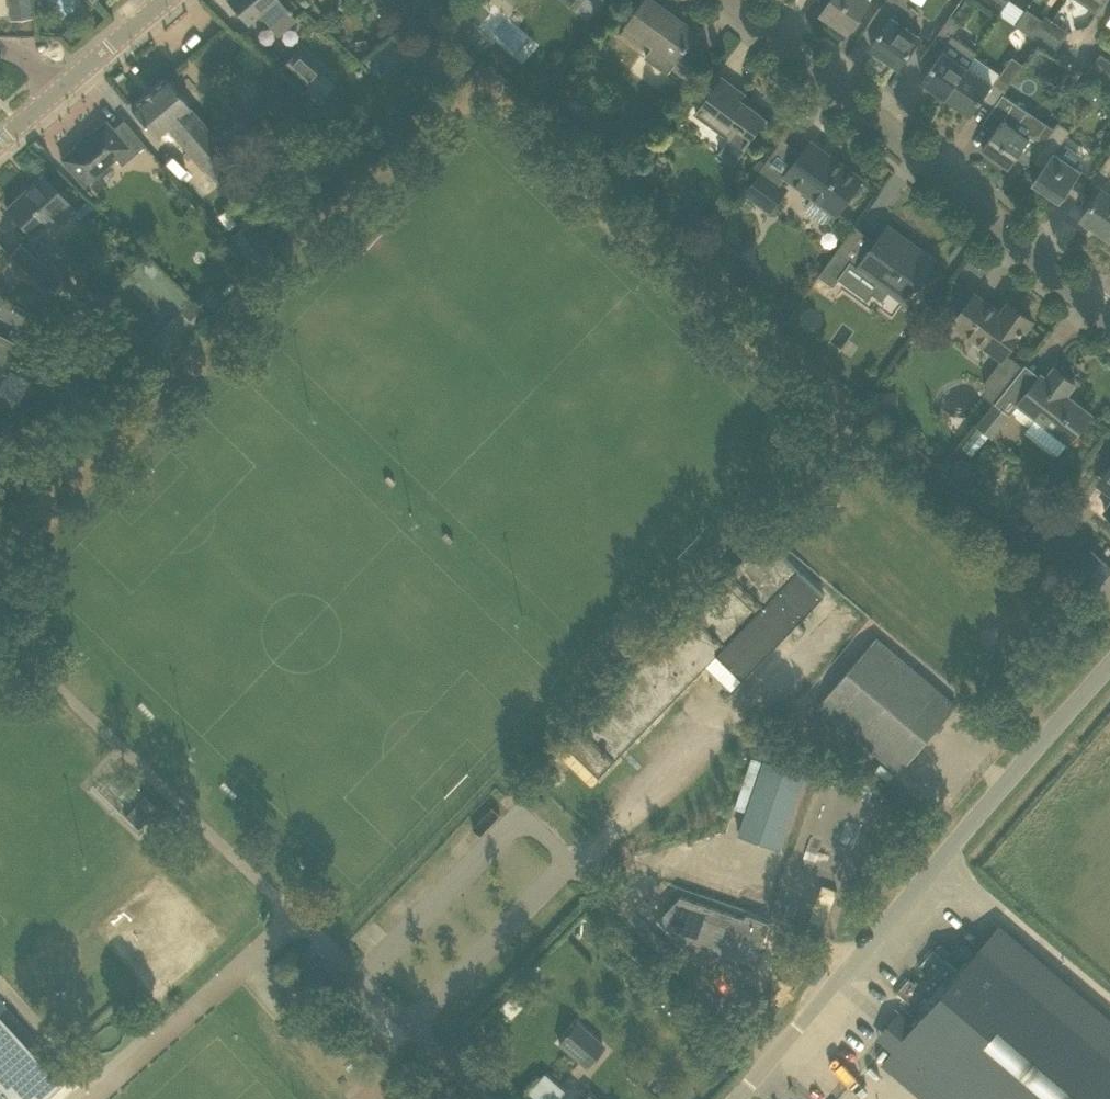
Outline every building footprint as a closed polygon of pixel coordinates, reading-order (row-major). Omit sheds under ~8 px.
[(12,16),(34,15),(34,0),(11,0),(12,16)] [(281,0),(229,0),(247,22),(260,12),(278,33),(296,18),(281,0)] [(390,16),(408,9),(405,0),(386,0),(384,1),(390,16)] [(653,45),(645,56),(669,73),(673,66),(691,79),(707,57),(690,44),(698,32),(671,12),(668,15),(648,0),(645,0),(626,26),(653,45)] [(850,30),(870,0),(831,0),(823,12),(850,30)] [(876,15),(887,22),(872,45),(901,65),(921,36),(907,26),(917,10),(906,3),(908,0),(887,0),(876,15)] [(1000,14),(1007,3),(1003,0),(980,0),(1000,14)] [(1098,11),(1106,0),(1082,0),(1098,11)] [(448,25),(458,14),(448,5),(438,15),(448,25)] [(951,14),(937,35),(948,43),(963,21),(951,14)] [(1047,14),(1039,25),(1063,41),(1070,30),(1047,14)] [(71,43),(79,36),(80,36),(70,25),(62,32),(71,43)] [(1063,41),(1039,25),(1032,36),(1055,52),(1063,41)] [(1047,69),(1055,56),(1040,46),(1031,58),(1047,69)] [(554,71),(562,69),(569,60),(568,53),(562,48),(554,49),(547,59),(548,66),(554,71)] [(298,49),(280,69),(305,92),(306,90),(318,101),(334,83),(322,73),(323,72),(298,49)] [(463,72),(476,59),(466,50),(454,63),(463,72)] [(944,50),(923,80),(948,97),(969,67),(944,50)] [(1101,52),(1094,63),(1109,74),(1109,58),(1101,52)] [(997,76),(1010,84),(1024,64),(1012,55),(1000,72),(997,76)] [(969,67),(948,97),(972,114),(993,83),(997,76),(1000,72),(976,56),(969,67)] [(1109,89),(1109,74),(1094,63),(1086,74),(1109,90),(1109,89)] [(191,106),(166,76),(131,106),(156,136),(168,126),(220,187),(242,168),(191,106)] [(734,162),(744,148),(767,118),(734,93),(738,87),(722,76),(696,112),(730,138),(720,152),(734,162)] [(983,148),(1010,166),(1031,137),(1016,127),(1028,110),(1004,93),(983,122),(995,130),(983,148)] [(572,110),(570,97),(559,98),(562,112),(572,110)] [(146,144),(124,118),(113,128),(106,119),(61,157),(84,185),(116,157),(122,164),(146,144)] [(391,135),(377,121),(365,133),(380,147),(391,135)] [(1044,167),(1033,182),(1060,201),(1083,169),(1078,165),(1085,155),(1067,142),(1060,153),(1056,150),(1071,129),(1059,121),(1033,159),(1044,167)] [(787,175),(814,195),(806,204),(807,210),(823,221),(829,220),(836,211),(838,212),(862,178),(811,141),(787,175)] [(1083,217),(1109,235),(1109,154),(1091,182),(1102,189),(1083,217)] [(771,209),(786,188),(763,171),(748,192),(771,209)] [(43,174),(8,207),(33,234),(54,215),(61,223),(76,208),(43,174)] [(671,220),(685,230),(693,219),(680,209),(671,220)] [(245,210),(224,229),(252,262),(274,243),(245,210)] [(905,300),(935,259),(889,225),(859,266),(905,300)] [(33,253),(43,262),(60,277),(71,264),(46,240),(33,253)] [(43,262),(23,243),(12,256),(32,275),(43,262)] [(833,286),(852,261),(838,250),(819,275),(833,286)] [(720,256),(741,274),(749,265),(739,256),(735,261),(724,251),(720,256)] [(249,271),(237,259),(227,269),(238,281),(249,271)] [(60,279),(53,287),(61,296),(69,287),(60,279)] [(11,289),(0,283),(0,302),(3,304),(11,289)] [(209,310),(223,297),(214,287),(200,300),(209,310)] [(1003,358),(1032,318),(1010,303),(1003,313),(975,293),(955,323),(1003,358)] [(196,325),(209,312),(193,296),(180,309),(196,325)] [(5,384),(15,363),(0,356),(0,381),(5,384)] [(1031,423),(1036,417),(1068,443),(1093,414),(1074,399),(1072,402),(1066,396),(1076,384),(1054,367),(1046,377),(1042,373),(1036,380),(1019,403),(1014,409),(1017,412),(1018,416),(1028,423),(1031,423)] [(898,390),(875,390),(876,407),(899,406),(898,390)] [(977,424),(979,426),(963,447),(973,455),(990,434),(993,437),(1011,414),(995,402),(977,424)] [(971,485),(980,464),(958,456),(950,476),(971,485)] [(565,743),(573,750),(600,776),(717,654),(743,679),(793,628),(798,632),(803,627),(806,630),(799,621),(825,594),(764,535),(565,743)] [(1091,595),(1109,574),(1109,565),(1092,550),(1069,576),(1091,595)] [(900,772),(957,705),(876,637),(820,704),(900,772)] [(765,759),(739,834),(781,848),(807,773),(765,759)] [(126,814),(139,827),(148,816),(156,824),(166,814),(145,796),(126,814)] [(766,932),(743,925),(745,918),(704,904),(699,920),(686,916),(679,937),(691,940),(689,945),(753,968),(766,932)] [(951,1098),(1109,1098),(1109,1021),(999,926),(893,1050),(951,1098)] [(916,1003),(952,963),(938,950),(902,990),(916,1003)] [(6,1006),(0,1012),(0,1098),(61,1098),(56,1093),(73,1078),(6,1006)] [(888,1020),(899,1031),(911,1019),(900,1008),(888,1020)] [(558,1042),(572,1054),(586,1067),(601,1050),(605,1045),(577,1020),(558,1042)] [(489,1037),(497,1030),(492,1025),(485,1033),(489,1037)] [(538,1098),(554,1098),(565,1087),(545,1070),(527,1089),(538,1098)]
